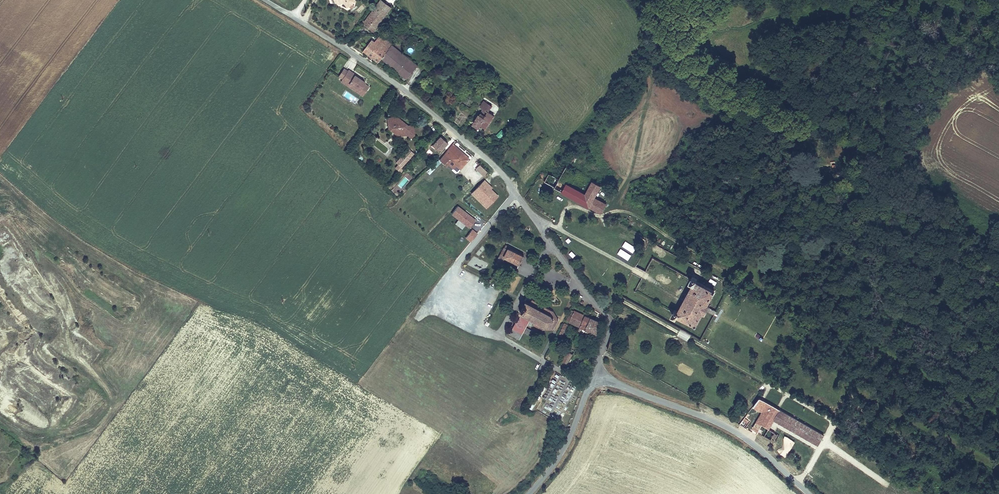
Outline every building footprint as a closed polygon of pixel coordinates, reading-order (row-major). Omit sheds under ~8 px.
[(388,11),(392,7),(382,0),(379,0),(377,3),(388,11)] [(375,31),(388,11),(377,3),(367,16),(362,22),(375,31)] [(378,37),(382,45),(389,50),(392,45),(393,44),(383,37),(378,37)] [(382,45),(379,44),(375,41),(372,39),(362,51),(378,63),(382,59),(389,50),(382,45)] [(418,65),(392,45),(389,50),(382,59),(406,79),(418,65)] [(355,73),(348,69),(341,79),(348,83),(349,82),(360,89),(363,84),(368,87),(369,86),(364,82),(365,81),(355,74),(355,73)] [(348,83),(341,79),(341,80),(363,95),(368,87),(363,84),(360,89),(349,82),(348,83)] [(479,128),(481,124),(486,128),(495,115),(488,111),(492,105),(484,100),(479,107),(483,109),(472,124),(479,128)] [(408,125),(393,112),(391,113),(396,116),(396,119),(405,126),(407,125),(408,125)] [(410,133),(412,130),(407,125),(405,126),(396,119),(396,116),(391,113),(387,117),(387,128),(397,136),(408,135),(410,133)] [(407,125),(412,130),(410,133),(408,135),(408,138),(415,137),(414,125),(408,125),(407,125)] [(501,129),(496,134),(499,138),(505,133),(501,129)] [(439,135),(430,144),(439,152),(448,143),(439,135)] [(460,170),(470,158),(453,143),(439,159),(452,170),(455,166),(460,170)] [(428,147),(424,151),(429,156),(433,152),(428,147)] [(408,148),(395,162),(397,164),(394,167),(400,173),(404,169),(401,167),(414,154),(408,148)] [(426,172),(429,175),(438,165),(435,162),(426,172)] [(480,165),(475,169),(483,177),(487,172),(480,165)] [(569,176),(562,172),(559,178),(549,173),(544,181),(554,187),(554,188),(601,213),(607,203),(595,197),(601,185),(592,180),(585,193),(565,182),(569,176)] [(486,209),(499,196),(491,189),(492,187),(483,178),(469,192),(486,209)] [(469,228),(476,219),(458,205),(451,214),(469,228)] [(477,233),(472,229),(465,237),(471,242),(477,233)] [(520,265),(525,257),(524,257),(509,249),(510,247),(507,245),(506,245),(495,264),(501,267),(506,257),(518,264),(520,265)] [(696,326),(702,313),(705,314),(707,309),(709,305),(707,304),(715,290),(696,280),(696,279),(691,276),(688,281),(691,283),(676,310),(672,309),(669,314),(675,317),(676,316),(696,326)] [(534,302),(532,301),(530,303),(525,300),(519,312),(522,314),(531,319),(535,321),(551,329),(554,330),(558,322),(555,318),(553,313),(534,302)] [(566,320),(570,322),(575,312),(572,310),(566,320)] [(580,327),(585,317),(575,312),(570,322),(580,327)] [(533,331),(526,327),(531,319),(522,314),(516,323),(515,323),(509,334),(520,340),(524,332),(530,336),(533,331)] [(585,330),(590,319),(585,317),(580,327),(585,330)] [(595,335),(600,324),(590,319),(585,330),(595,335)] [(551,329),(535,321),(533,325),(543,330),(551,329)] [(568,324),(564,322),(558,335),(561,337),(568,324)] [(680,330),(677,336),(688,340),(691,334),(680,330)] [(568,368),(574,355),(568,352),(561,364),(568,368)] [(761,413),(756,422),(769,429),(774,421),(818,446),(824,435),(759,397),(753,407),(761,413)]
